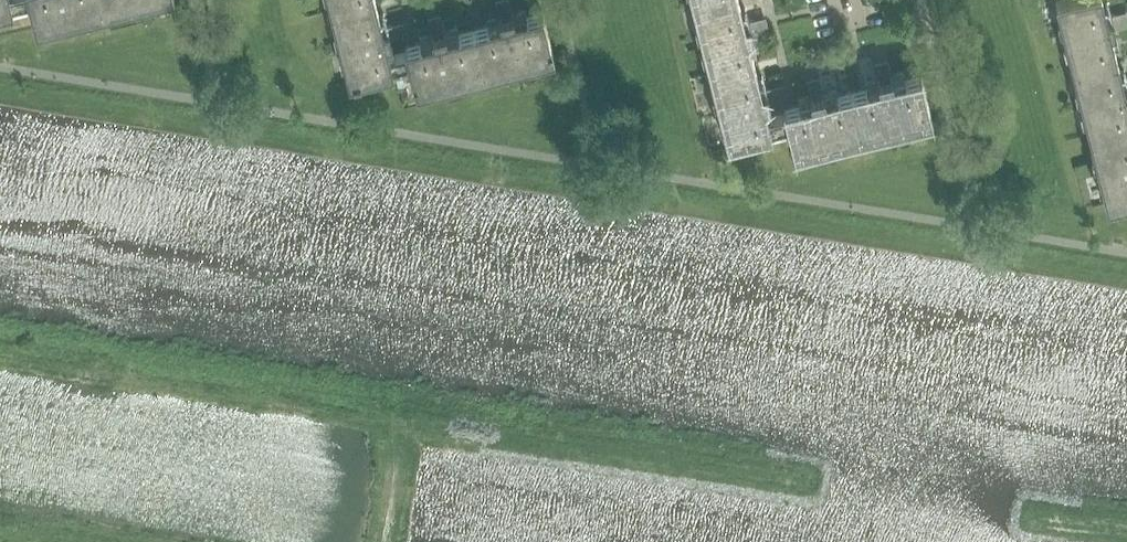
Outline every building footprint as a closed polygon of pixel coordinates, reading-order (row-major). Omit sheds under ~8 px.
[(13,6),(13,5),(29,1),(29,0),(0,0),(0,9),(13,6)] [(29,1),(33,16),(32,16),(34,23),(36,27),(37,27),(37,26),(104,9),(102,0),(29,0),(29,1)] [(141,0),(102,0),(104,9),(141,0)] [(376,0),(329,0),(332,11),(376,0)] [(332,11),(349,78),(348,78),(349,80),(353,79),(359,78),(359,77),(394,68),(393,66),(409,63),(405,49),(394,52),(390,39),(402,36),(400,27),(394,28),(390,26),(387,26),(384,14),(380,15),(376,0),(332,11)] [(473,28),(484,70),(551,53),(552,54),(553,54),(552,49),(551,43),(550,43),(542,10),(540,10),(540,11),(526,14),(525,10),(513,13),(510,0),(500,3),(502,9),(499,12),(500,16),(486,19),(488,24),(473,28)] [(751,48),(755,47),(752,34),(764,31),(761,22),(755,23),(752,21),(748,22),(745,9),(741,10),(739,0),(715,0),(693,5),(710,74),(754,63),(751,48)] [(1112,42),(1117,41),(1114,28),(1126,25),(1123,15),(1118,17),(1113,14),(1110,15),(1107,2),(1103,3),(1102,0),(1054,0),(1055,1),(1055,0),(1072,67),(1116,56),(1112,42)] [(467,5),(470,18),(480,15),(476,3),(467,5)] [(473,28),(457,32),(456,27),(444,30),(441,18),(432,20),(433,26),(431,30),(432,33),(420,36),(421,41),(406,45),(406,44),(404,45),(405,49),(409,63),(413,78),(412,78),(414,84),(415,84),(416,88),(417,88),(484,70),(473,28)] [(1124,70),(1119,72),(1116,56),(1072,67),(1089,135),(1126,126),(1126,83),(1124,70)] [(710,74),(727,141),(726,141),(727,142),(731,141),(731,142),(738,140),(738,139),(772,131),(771,129),(787,125),(784,111),(771,114),(768,102),(780,99),(778,90),(773,91),(769,89),(765,90),(762,77),(758,78),(754,63),(710,74)] [(862,134),(930,117),(931,117),(930,112),(931,112),(929,106),(928,106),(920,73),(918,73),(919,74),(905,77),(903,73),(891,76),(888,63),(879,66),(880,71),(877,75),(878,79),(865,82),(866,87),(851,91),(862,134)] [(851,91),(835,95),(834,90),(822,93),(819,81),(810,83),(811,89),(809,92),(810,96),(798,99),(799,104),(785,108),(785,107),(783,108),(784,111),(787,125),(791,140),(790,141),(792,148),(793,147),(794,151),(795,151),(795,150),(862,134),(851,91)] [(1106,202),(1105,202),(1105,203),(1109,202),(1109,203),(1116,201),(1126,198),(1126,126),(1089,135),(1106,202)]
